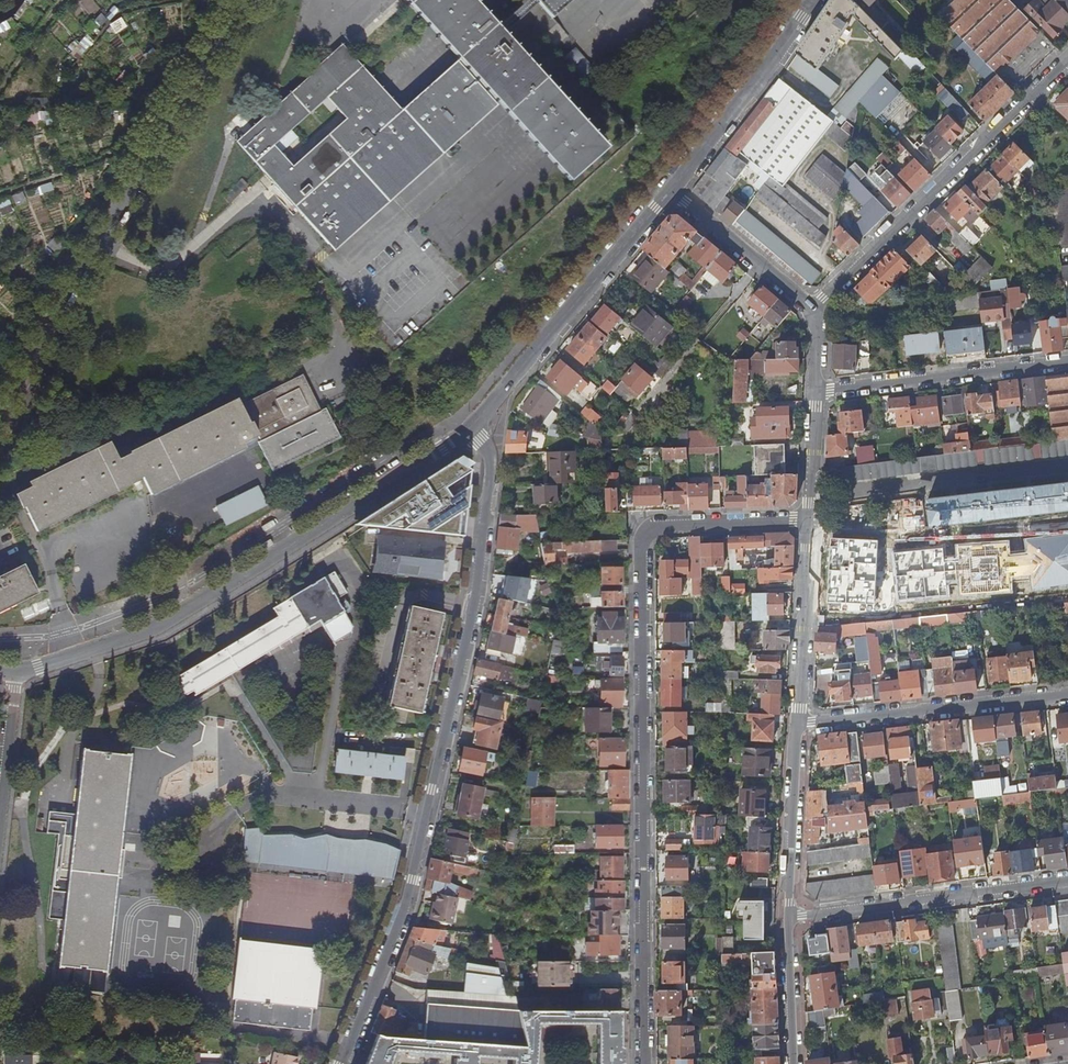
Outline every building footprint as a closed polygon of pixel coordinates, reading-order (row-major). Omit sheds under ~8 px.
[(44,12),(51,0),(28,0),(21,11),(32,17),(38,8),(44,12)] [(387,204),(496,102),(572,185),(609,150),(470,0),(401,0),(406,5),(461,65),(404,118),(373,85),(364,91),(345,71),(343,72),(334,62),(292,101),(313,124),(330,108),(349,129),(340,138),(349,143),(340,153),(387,204)] [(553,20),(574,0),(536,0),(535,0),(553,20)] [(854,14),(858,15),(858,19),(898,59),(905,52),(895,42),(882,29),(860,6),(854,0),(835,0),(799,54),(819,70),(850,25),(848,23),(854,14)] [(889,23),(872,6),(866,0),(860,6),(882,29),(889,23)] [(1010,0),(953,0),(948,4),(947,5),(938,14),(966,43),(1015,92),(1058,49),(1010,0)] [(1057,0),(1035,0),(1026,9),(1055,38),(1063,30),(1061,29),(1067,22),(1067,11),(1057,0)] [(1067,11),(1067,0),(1057,0),(1067,11)] [(889,23),(882,29),(895,42),(901,36),(889,23)] [(895,42),(905,52),(908,48),(900,39),(895,42)] [(1015,92),(966,43),(959,50),(992,84),(989,88),(986,85),(985,87),(987,89),(971,106),(987,122),(1016,94),(1015,92)] [(364,91),(373,85),(346,57),(343,53),(339,57),(334,62),(343,72),(345,71),(364,91)] [(799,54),(791,66),(831,98),(840,87),(819,70),(799,54)] [(849,94),(861,103),(884,76),(891,68),(880,58),(849,94)] [(884,76),(861,103),(876,119),(900,92),(884,76)] [(829,118),(782,79),(694,192),(717,211),(718,210),(716,209),(725,197),(748,166),(747,165),(737,158),(739,156),(741,154),(784,188),(835,123),(838,126),(829,138),(846,151),(853,143),(854,138),(841,128),(861,103),(849,94),(829,118)] [(964,120),(970,114),(947,89),(939,96),(953,110),(954,109),(964,120)] [(1057,104),(1060,106),(1059,108),(1067,117),(1067,92),(1057,104)] [(292,101),(238,147),(331,254),(387,204),(340,153),(349,143),(340,138),(298,176),(279,155),(313,124),(292,101)] [(950,118),(938,130),(952,145),(964,133),(950,118)] [(952,145),(938,130),(925,144),(941,160),(954,147),(952,145)] [(908,150),(900,142),(896,147),(903,155),(908,150)] [(1032,159),(1016,143),(1004,155),(1020,171),(1032,159)] [(878,160),(884,165),(888,170),(894,164),(884,155),(878,160)] [(1020,171),(1004,155),(988,172),(1004,187),(1009,181),(1013,185),(1017,180),(1019,182),(1025,177),(1020,171)] [(739,156),(737,158),(747,165),(749,163),(739,156)] [(805,177),(833,201),(843,190),(843,191),(844,186),(846,175),(823,156),(805,177)] [(902,175),(917,191),(932,176),(917,160),(902,175)] [(848,169),(860,181),(867,174),(855,163),(848,169)] [(888,170),(884,165),(876,173),(890,187),(885,192),(900,207),(913,195),(888,170)] [(829,219),(789,186),(780,197),(772,191),(776,186),(753,166),(744,177),(761,191),(756,197),(821,251),(828,237),(819,230),(829,219)] [(846,175),(844,186),(865,207),(859,212),(865,218),(855,228),(865,238),(891,212),(860,181),(848,169),(848,168),(846,175)] [(1004,187),(988,172),(971,188),(968,185),(960,194),(973,207),(981,216),(989,207),(987,205),(1000,191),(1006,197),(1010,193),(1004,187)] [(1063,187),(1061,189),(1051,202),(1051,203),(1059,248),(1067,247),(1067,187),(1063,187)] [(973,207),(960,194),(946,207),(960,220),(973,207)] [(734,204),(725,197),(716,209),(718,210),(717,211),(723,216),(724,214),(725,215),(734,204)] [(736,203),(734,204),(725,215),(724,214),(723,216),(735,226),(738,222),(809,282),(813,285),(822,274),(736,203)] [(961,234),(937,210),(927,220),(932,225),(928,229),(936,237),(944,230),(950,237),(952,234),(969,252),(974,247),(973,247),(961,234)] [(724,253),(681,217),(673,217),(645,250),(650,254),(667,269),(689,243),(697,249),(692,255),(707,268),(694,283),(685,275),(688,271),(678,262),(670,272),(678,278),(693,290),(704,277),(724,253)] [(738,222),(735,226),(806,284),(809,282),(738,222)] [(850,257),(862,246),(842,227),(840,230),(843,233),(834,242),(850,257)] [(968,227),(961,234),(973,247),(981,240),(968,227)] [(938,251),(925,237),(923,238),(921,237),(916,242),(916,244),(910,251),(924,265),(938,251)] [(861,284),(856,289),(862,295),(867,300),(870,304),(874,303),(890,289),(912,266),(896,250),(883,263),(861,284)] [(739,266),(724,253),(704,277),(716,287),(722,280),(725,283),(739,266)] [(670,272),(667,269),(650,254),(642,263),(645,266),(635,277),(653,292),(666,276),(670,272)] [(983,257),(964,277),(975,288),(993,267),(983,257)] [(678,278),(670,272),(666,276),(674,282),(678,278)] [(923,278),(918,272),(913,277),(920,284),(916,288),(923,295),(925,292),(930,297),(936,291),(935,290),(923,278)] [(929,272),(923,278),(935,290),(941,284),(929,272)] [(763,321),(780,300),(764,287),(750,304),(753,307),(748,314),(760,324),(762,322),(763,321)] [(1019,287),(1008,289),(1011,308),(1012,308),(1013,311),(1016,310),(1016,307),(1022,306),(1019,287)] [(1008,289),(1000,289),(1001,298),(1002,304),(1003,308),(1004,319),(1003,320),(1005,340),(1014,338),(1013,326),(1012,318),(1011,308),(1008,289)] [(980,307),(979,301),(979,296),(978,292),(944,296),(946,311),(980,307)] [(867,300),(862,295),(858,298),(864,303),(867,300)] [(695,301),(688,296),(672,316),(678,321),(695,301)] [(980,307),(982,322),(1003,320),(1004,319),(1003,308),(1002,304),(1001,298),(982,300),(979,301),(980,307)] [(780,300),(763,321),(768,325),(771,322),(772,322),(779,328),(793,311),(780,300)] [(608,306),(594,321),(616,340),(621,334),(615,329),(623,318),(608,306)] [(838,307),(833,311),(838,316),(843,312),(841,310),(838,307)] [(649,308),(633,327),(667,355),(685,333),(675,326),(673,328),(649,308)] [(1064,318),(1060,322),(1058,322),(1057,317),(1056,317),(1055,316),(1053,316),(1052,317),(1051,318),(1052,323),(1051,323),(1045,320),(1040,321),(1044,353),(1065,350),(1063,339),(1067,338),(1067,317),(1064,318)] [(1030,324),(1013,326),(1014,338),(1015,345),(1034,343),(1033,336),(1032,329),(1034,329),(1036,329),(1035,319),(1030,320),(1030,324)] [(592,324),(581,337),(598,351),(608,338),(592,324)] [(983,325),(945,329),(945,331),(949,359),(987,355),(983,325)] [(744,344),(749,338),(743,332),(737,339),(744,344)] [(939,332),(905,336),(908,354),(915,354),(915,353),(941,350),(939,332)] [(598,351),(581,337),(569,350),(586,364),(598,351)] [(869,340),(837,344),(836,369),(844,369),(856,370),(857,358),(871,358),(869,340)] [(778,360),(800,360),(800,349),(797,349),(797,343),(778,343),(778,360)] [(650,368),(653,371),(662,379),(669,371),(656,360),(650,368)] [(749,360),(737,361),(734,404),(747,403),(749,360)] [(800,372),(800,360),(778,360),(767,360),(767,375),(771,375),(771,373),(800,372)] [(653,371),(650,368),(641,361),(637,365),(649,376),(653,371)] [(590,384),(563,362),(550,378),(570,395),(576,386),(592,399),(601,389),(592,381),(590,384)] [(627,377),(622,383),(638,397),(649,385),(645,382),(650,376),(649,376),(637,365),(627,377)] [(1046,376),(1049,403),(1054,441),(1067,440),(1067,374),(1046,376)] [(1049,403),(1046,376),(1022,379),(1024,393),(1027,393),(1028,406),(1049,403)] [(272,473),(339,440),(325,410),(319,413),(302,377),(240,408),(236,401),(128,454),(129,456),(118,462),(108,444),(28,484),(30,489),(15,497),(22,511),(24,509),(36,534),(130,486),(129,485),(141,479),(150,497),(151,497),(244,450),(241,446),(257,438),(259,442),(257,443),(259,447),(272,473)] [(1022,404),(1019,380),(999,382),(1001,393),(998,393),(1000,407),(1022,404)] [(609,381),(603,388),(611,395),(617,388),(609,381)] [(543,424),(562,397),(544,382),(539,388),(540,389),(523,410),(543,424)] [(364,405),(357,392),(349,396),(356,409),(364,405)] [(996,418),(992,394),(978,396),(977,393),(966,394),(968,414),(985,412),(986,419),(996,418)] [(941,421),(938,395),(917,398),(918,407),(911,408),(914,425),(920,424),(941,421)] [(967,413),(966,407),(963,407),(962,398),(961,395),(944,397),(946,415),(967,413)] [(911,408),(910,397),(888,400),(889,409),(897,408),(900,408),(902,426),(914,425),(911,408)] [(591,421),(593,423),(600,416),(592,409),(591,410),(589,408),(583,415),(591,421)] [(754,439),(786,438),(786,427),(790,427),(789,409),(759,410),(760,420),(753,420),(754,439)] [(864,431),(862,410),(841,412),(842,422),(839,422),(840,434),(847,433),(852,432),(859,432),(864,431)] [(1031,411),(1022,413),(1024,429),(1033,428),(1031,411)] [(634,415),(624,427),(630,433),(640,420),(634,415)] [(593,423),(591,421),(583,437),(602,441),(602,431),(593,423)] [(564,427),(553,425),(549,435),(560,437),(564,427)] [(971,443),(970,432),(969,432),(969,429),(963,430),(963,433),(957,434),(958,443),(944,445),(944,447),(945,454),(972,451),(971,443)] [(529,434),(510,431),(507,454),(527,453),(529,434)] [(849,451),(847,433),(840,434),(828,435),(826,456),(842,455),(849,454),(852,454),(851,451),(849,451)] [(153,501),(259,447),(257,443),(259,442),(257,438),(241,446),(244,450),(151,497),(153,501)] [(999,448),(1026,444),(1026,438),(999,441),(999,448)] [(1054,441),(1037,443),(1031,444),(1026,444),(999,448),(972,451),(945,454),(937,456),(924,457),(918,458),(856,465),(850,466),(838,467),(840,483),(931,472),(930,470),(938,469),(938,471),(979,467),(979,464),(986,463),(987,465),(1067,456),(1067,440),(1054,441)] [(999,448),(999,441),(998,440),(971,443),(972,451),(999,448)] [(858,458),(876,457),(876,444),(858,445),(858,458)] [(787,475),(786,445),(756,446),(757,476),(774,476),(787,475)] [(945,454),(944,447),(939,447),(936,450),(937,456),(945,454)] [(688,455),(688,448),(664,449),(664,460),(688,459),(688,455)] [(558,484),(577,483),(576,452),(543,453),(544,485),(558,484)] [(407,491),(356,524),(368,526),(465,536),(474,463),(462,457),(407,491)] [(607,483),(608,513),(618,513),(617,489),(621,489),(620,474),(606,475),(607,483)] [(749,508),(792,506),(798,500),(799,475),(787,475),(774,476),(774,480),(775,496),(768,496),(768,484),(762,484),(762,486),(748,487),(749,508)] [(749,508),(748,487),(748,476),(739,477),(740,497),(727,497),(727,509),(749,508)] [(913,497),(914,510),(927,509),(928,510),(929,509),(931,527),(1067,511),(1067,483),(928,500),(928,496),(913,497)] [(558,484),(544,485),(535,485),(536,504),(558,504),(558,484)] [(682,510),(690,510),(689,486),(689,484),(678,484),(678,493),(665,493),(665,505),(682,505),(682,510)] [(689,486),(690,510),(709,509),(708,485),(689,486)] [(662,486),(635,487),(635,506),(662,506),(662,486)] [(267,507),(257,488),(216,509),(225,528),(267,507)] [(496,549),(513,550),(516,522),(516,516),(501,515),(496,549)] [(745,548),(766,547),(766,546),(777,546),(777,561),(757,563),(757,568),(760,568),(794,567),(795,538),(789,533),(765,534),(765,536),(737,537),(737,535),(729,535),(730,569),(743,569),(743,565),(738,566),(737,560),(744,560),(745,548)] [(693,578),(703,578),(702,545),(701,536),(691,536),(692,573),(689,573),(689,579),(693,578)] [(374,570),(438,578),(442,545),(392,539),(391,545),(377,544),(374,570)] [(567,553),(618,551),(618,540),(559,543),(559,549),(567,549),(567,553)] [(544,565),(569,565),(570,561),(567,561),(567,557),(553,558),(552,543),(540,544),(544,565)] [(709,567),(725,566),(724,545),(702,545),(703,578),(709,577),(709,567)] [(928,550),(843,558),(846,586),(931,577),(928,550)] [(674,574),(689,573),(688,561),(678,561),(666,562),(661,562),(662,580),(674,579),(674,574)] [(573,573),(587,573),(587,564),(572,565),(573,573)] [(23,567),(0,578),(0,610),(36,592),(23,567)] [(762,582),(793,581),(794,567),(760,568),(760,577),(762,582)] [(591,586),(600,586),(602,586),(602,585),(622,584),(621,569),(601,569),(602,582),(591,583),(591,586)] [(335,572),(324,579),(318,582),(273,610),(278,617),(175,681),(185,698),(193,693),(196,697),(194,698),(321,621),(323,625),(334,644),(353,634),(354,628),(337,600),(348,594),(335,572)] [(527,602),(532,577),(510,572),(504,597),(527,602)] [(722,592),(731,592),(731,586),(730,576),(722,576),(722,592)] [(703,589),(703,578),(693,578),(694,596),(703,595),(703,589)] [(674,579),(662,580),(662,596),(682,595),(682,579),(674,579)] [(545,595),(551,592),(549,587),(548,584),(541,587),(545,595)] [(731,594),(745,593),(744,585),(731,586),(731,592),(731,594)] [(591,586),(592,608),(602,608),(622,607),(622,597),(620,597),(620,593),(622,593),(622,586),(602,586),(600,586),(591,586)] [(36,592),(0,610),(0,613),(37,595),(36,592)] [(754,621),(770,620),(770,614),(784,614),(784,594),(769,594),(769,592),(754,593),(754,621)] [(495,615),(508,618),(510,609),(513,610),(517,611),(518,604),(498,599),(495,615)] [(442,613),(410,606),(388,707),(389,707),(386,720),(406,724),(408,712),(421,714),(442,613)] [(680,613),(664,613),(665,623),(676,623),(680,623),(680,613)] [(593,653),(622,653),(622,619),(615,619),(615,614),(602,614),(602,617),(597,617),(597,643),(593,643),(593,653)] [(948,622),(947,614),(920,616),(921,625),(948,622)] [(491,631),(504,634),(507,624),(508,618),(495,615),(491,631)] [(921,625),(920,616),(903,618),(904,627),(921,625)] [(894,627),(893,619),(865,622),(866,630),(894,627)] [(722,651),(736,650),(735,621),(732,621),(721,622),(722,650),(722,651)] [(866,630),(865,622),(818,627),(816,650),(835,651),(836,635),(862,632),(862,637),(867,637),(867,632),(866,630)] [(665,646),(676,646),(676,623),(665,623),(665,646)] [(515,636),(525,639),(527,631),(509,627),(507,635),(515,636)] [(486,654),(499,656),(500,652),(511,654),(511,651),(513,644),(515,636),(507,635),(504,634),(491,631),(487,649),(488,649),(486,654)] [(765,650),(781,649),(789,650),(790,631),(779,631),(772,631),(765,632),(765,650)] [(874,633),(867,632),(867,637),(870,660),(871,674),(872,675),(881,674),(877,636),(874,637),(874,633)] [(715,648),(715,637),(698,638),(698,648),(715,648)] [(551,654),(562,654),(562,643),(553,643),(553,644),(551,654)] [(1036,665),(1034,646),(1023,647),(1023,653),(1008,655),(1008,656),(1010,678),(1010,681),(1032,678),(1031,666),(1036,665)] [(759,671),(776,671),(776,667),(780,667),(780,657),(781,657),(781,649),(765,650),(765,655),(759,655),(759,671)] [(664,678),(682,679),(682,663),(690,663),(690,651),(664,651),(664,678)] [(1010,678),(1008,656),(989,659),(991,680),(1010,678)] [(622,675),(622,657),(605,657),(605,671),(611,670),(611,675),(622,675)] [(929,696),(957,693),(954,672),(953,662),(953,657),(939,659),(941,675),(935,676),(935,668),(934,668),(926,669),(929,696)] [(941,675),(939,659),(933,659),(934,668),(935,668),(935,676),(941,675)] [(474,675),(497,680),(498,672),(503,673),(503,668),(499,668),(500,665),(477,660),(474,675)] [(957,693),(977,690),(975,669),(969,670),(968,660),(953,662),(954,672),(957,693)] [(851,672),(852,662),(840,663),(841,673),(851,672)] [(505,674),(514,676),(515,669),(507,667),(505,674)] [(929,696),(926,669),(899,672),(900,679),(902,699),(929,696)] [(722,679),(732,679),(739,679),(739,671),(722,671),(722,679)] [(872,675),(871,674),(851,676),(851,681),(852,697),(874,694),(873,683),(872,675)] [(682,679),(664,678),(664,706),(682,706),(682,682),(692,682),(692,679),(682,679)] [(722,712),(731,713),(732,679),(722,679),(722,704),(722,712)] [(763,714),(774,714),(780,714),(781,679),(756,679),(756,693),(763,693),(763,714)] [(902,699),(900,679),(873,683),(874,694),(875,702),(902,699)] [(601,708),(609,708),(622,708),(622,681),(601,681),(601,687),(601,708)] [(852,697),(851,681),(831,683),(832,693),(834,693),(835,701),(853,699),(852,697)] [(477,718),(498,722),(503,699),(482,694),(477,718)] [(525,706),(540,710),(540,708),(541,701),(527,698),(525,706)] [(706,712),(722,712),(722,704),(706,704),(706,712)] [(586,732),(610,732),(609,708),(601,708),(599,708),(589,708),(586,708),(586,732)] [(1040,721),(1039,711),(1021,713),(1023,734),(1041,732),(1040,723),(1040,721)] [(667,746),(687,746),(687,712),(665,713),(665,747),(667,746)] [(754,739),(773,741),(774,721),(773,721),(774,714),(763,714),(749,713),(749,720),(755,720),(754,739)] [(1057,714),(1061,742),(1067,741),(1067,713),(1057,714)] [(1015,735),(1013,714),(993,716),(996,739),(996,742),(1005,741),(1004,736),(1015,735)] [(996,739),(993,716),(973,718),(976,742),(996,739)] [(473,743),(495,748),(500,723),(498,722),(477,718),(474,729),(476,730),(473,741),(459,738),(457,747),(464,748),(472,749),(473,743)] [(967,735),(966,719),(931,723),(935,750),(961,747),(960,736),(967,735)] [(906,762),(907,766),(916,765),(912,725),(909,726),(912,756),(913,762),(906,762)] [(912,756),(909,726),(887,728),(891,758),(912,756)] [(528,736),(535,738),(536,731),(529,730),(528,736)] [(863,781),(857,731),(820,736),(823,765),(846,762),(848,781),(842,781),(843,784),(863,781)] [(891,783),(888,764),(887,755),(886,755),(883,732),(863,735),(865,758),(883,755),(884,766),(875,767),(877,784),(891,783)] [(600,766),(623,766),(623,740),(600,739),(600,766)] [(667,770),(687,771),(686,765),(687,746),(667,746),(667,770)] [(744,774),(770,775),(771,748),(746,747),(744,774)] [(459,770),(481,775),(484,759),(485,752),(472,749),(464,748),(459,770)] [(499,755),(515,758),(516,751),(500,748),(499,755)] [(337,752),(334,773),(402,780),(404,763),(412,764),(414,750),(405,749),(405,750),(392,749),(391,759),(337,752)] [(53,874),(68,875),(58,970),(59,970),(59,968),(63,969),(63,968),(79,970),(79,968),(86,968),(85,970),(102,972),(102,973),(106,974),(106,975),(117,879),(121,880),(124,852),(120,851),(130,756),(125,756),(125,757),(86,753),(86,751),(83,751),(83,750),(82,750),(72,838),(64,837),(67,805),(49,803),(48,815),(59,817),(53,874)] [(518,759),(525,760),(530,761),(532,752),(520,750),(518,759)] [(484,759),(492,761),(494,754),(485,752),(484,759)] [(898,763),(888,764),(891,783),(891,790),(901,789),(898,763)] [(919,791),(917,768),(916,766),(916,765),(907,766),(909,792),(919,791)] [(985,767),(987,780),(1001,778),(1000,778),(999,765),(985,767)] [(920,768),(917,768),(919,791),(920,796),(921,805),(927,804),(935,803),(931,767),(920,768)] [(528,784),(536,785),(538,772),(529,771),(528,784)] [(612,799),(629,799),(629,771),(609,771),(609,781),(607,782),(606,788),(609,790),(609,799),(612,799)] [(1057,788),(1056,775),(1038,777),(1038,772),(1028,773),(1030,791),(1057,788)] [(1008,777),(1000,778),(1001,778),(1003,794),(1004,794),(1017,793),(1016,785),(1009,786),(1008,777)] [(1003,794),(1001,778),(973,782),(975,798),(1003,794)] [(665,802),(691,801),(691,780),(665,780),(665,802)] [(809,788),(809,792),(807,819),(833,816),(862,812),(866,811),(863,781),(843,784),(840,784),(809,788)] [(476,819),(482,789),(462,785),(456,815),(476,819)] [(748,815),(764,816),(766,790),(742,789),(741,815),(748,815)] [(1031,802),(1030,791),(1018,793),(1019,803),(1031,802)] [(1017,793),(1004,794),(1005,805),(1019,803),(1018,793),(1017,793)] [(921,805),(920,796),(901,797),(901,794),(898,794),(899,798),(895,798),(895,795),(892,795),(892,799),(893,807),(894,808),(921,805)] [(976,804),(975,798),(948,802),(949,811),(957,810),(956,806),(976,804)] [(532,826),(553,826),(554,799),(523,799),(522,802),(532,802),(532,826)] [(613,811),(629,810),(629,799),(612,799),(613,811)] [(893,807),(892,799),(867,802),(868,810),(893,807)] [(682,814),(696,814),(697,814),(697,805),(682,805),(682,814)] [(863,824),(862,812),(833,816),(832,827),(832,828),(863,824)] [(706,842),(720,842),(720,835),(723,835),(723,832),(726,833),(727,814),(716,814),(697,814),(696,814),(696,827),(706,827),(706,842)] [(750,851),(769,852),(770,828),(767,828),(768,819),(764,819),(764,816),(748,815),(747,827),(751,827),(750,851)] [(833,816),(807,819),(806,844),(818,843),(819,825),(826,824),(825,828),(832,827),(833,816)] [(596,848),(622,848),(622,826),(596,826),(596,848)] [(455,830),(449,829),(447,837),(444,854),(449,856),(449,857),(451,857),(450,859),(463,862),(466,852),(465,852),(467,840),(468,833),(455,830)] [(956,862),(957,867),(985,863),(981,836),(953,840),(955,851),(956,862)] [(269,863),(337,870),(339,856),(335,837),(314,841),(300,837),(271,838),(269,863)] [(1067,866),(1064,838),(1046,840),(1046,838),(1037,840),(1038,847),(1039,855),(1046,854),(1047,869),(1067,866)] [(668,850),(682,850),(682,839),(668,840),(668,850)] [(872,857),(870,844),(808,852),(807,865),(872,857)] [(559,853),(574,854),(574,845),(559,845),(559,853)] [(929,866),(927,854),(927,847),(899,851),(903,877),(927,873),(926,866),(929,866)] [(1039,855),(1038,847),(1010,851),(1013,873),(1035,870),(1033,858),(1039,857),(1039,855)] [(769,863),(769,852),(750,851),(745,850),(744,869),(763,870),(768,870),(768,863),(769,863)] [(956,862),(955,851),(927,854),(929,866),(931,881),(954,878),(953,868),(952,863),(956,862)] [(1013,873),(1010,851),(995,853),(997,864),(994,864),(995,875),(1013,873)] [(689,878),(689,856),(668,856),(668,878),(689,878)] [(601,881),(622,881),(622,858),(600,858),(601,881)] [(472,893),(447,882),(450,868),(454,869),(453,871),(467,874),(468,867),(432,859),(425,891),(436,894),(442,895),(457,899),(470,901),(472,893)] [(877,892),(890,890),(889,883),(900,881),(897,863),(874,866),(877,892)] [(477,869),(468,867),(467,874),(476,876),(477,869)] [(323,869),(322,876),(345,880),(346,874),(323,869)] [(876,889),(874,874),(806,883),(806,890),(815,897),(876,889)] [(751,886),(768,887),(768,877),(751,877),(751,886)] [(595,911),(623,911),(622,881),(601,881),(599,881),(599,888),(599,890),(595,890),(595,911)] [(663,919),(687,918),(687,915),(685,915),(685,885),(662,886),(663,919)] [(428,919),(451,924),(457,899),(442,895),(436,894),(433,910),(430,909),(428,919)] [(1055,901),(1056,905),(1059,931),(1067,930),(1067,899),(1055,901)] [(764,900),(739,900),(739,909),(745,909),(745,915),(745,938),(764,938),(764,900)] [(1050,932),(1059,931),(1056,905),(1030,908),(1034,930),(1049,928),(1050,932)] [(1024,909),(1004,912),(1004,914),(1007,936),(1008,941),(1009,943),(1020,942),(1019,934),(1014,935),(1013,928),(1027,926),(1024,909)] [(595,911),(590,911),(590,923),(587,923),(588,936),(616,936),(616,926),(619,926),(619,911),(595,911)] [(1007,936),(1004,914),(970,919),(973,940),(984,939),(1007,936)] [(915,920),(895,922),(898,942),(929,937),(927,921),(916,923),(915,920)] [(890,921),(874,923),(877,942),(893,940),(893,937),(895,937),(895,933),(892,934),(890,921)] [(877,942),(874,923),(858,925),(860,938),(857,939),(858,942),(860,942),(861,944),(877,942)] [(952,924),(937,926),(944,975),(946,990),(961,988),(952,924)] [(664,954),(685,954),(686,954),(686,926),(664,926),(664,954)] [(846,927),(827,929),(827,934),(830,952),(830,953),(831,960),(850,957),(849,950),(849,949),(846,927)] [(429,929),(413,928),(410,937),(424,942),(427,943),(441,946),(442,947),(449,948),(450,945),(441,943),(444,930),(429,929)] [(497,935),(490,934),(493,957),(504,960),(497,935)] [(830,952),(827,934),(817,935),(817,938),(808,939),(810,955),(830,952)] [(586,956),(619,956),(619,936),(616,936),(588,936),(581,936),(581,952),(586,954),(586,956)] [(723,953),(735,953),(734,936),(723,936),(723,953)] [(985,944),(1008,941),(1007,936),(984,939),(985,944)] [(412,968),(427,973),(433,955),(438,957),(440,953),(442,947),(441,946),(427,943),(424,942),(410,937),(396,972),(408,977),(412,968)] [(316,1008),(323,952),(239,943),(232,999),(236,999),(233,1023),(310,1032),(312,1008),(316,1008)] [(440,953),(447,956),(450,948),(449,948),(442,947),(440,953)] [(860,968),(857,948),(849,949),(849,950),(850,957),(852,969),(860,968)] [(752,988),(777,987),(775,951),(754,952),(755,985),(752,985),(752,988)] [(731,961),(751,960),(751,952),(735,953),(723,953),(723,961),(731,961)] [(664,983),(686,982),(685,954),(664,954),(664,983)] [(465,963),(463,993),(502,996),(502,985),(510,982),(503,960),(495,958),(497,965),(465,963)] [(568,962),(538,962),(538,987),(568,987),(568,977),(571,978),(571,971),(568,971),(568,962)] [(1055,975),(1065,973),(1064,963),(1037,967),(1038,977),(1055,975)] [(819,974),(833,971),(832,964),(818,967),(819,974)] [(1015,979),(1037,976),(1036,967),(1013,970),(1015,979)] [(813,992),(837,988),(834,971),(833,971),(819,974),(810,975),(813,992)] [(905,997),(904,986),(895,987),(897,998),(905,997)] [(754,1024),(779,1023),(777,987),(752,988),(747,988),(747,995),(750,995),(753,995),(754,1017),(751,1017),(748,1017),(748,1024),(754,1024)] [(839,1007),(837,988),(813,992),(816,1011),(823,1009),(839,1007)] [(588,1012),(618,1011),(618,989),(600,990),(600,1001),(588,1001),(588,1012)] [(962,1019),(958,989),(946,991),(948,1010),(950,1019),(950,1020),(962,1019)] [(424,1040),(525,1047),(518,1011),(514,997),(502,996),(463,993),(427,990),(426,1005),(505,1011),(504,1029),(425,1023),(424,1040)] [(657,1014),(681,1014),(681,995),(693,995),(693,990),(657,990),(657,1014)] [(931,990),(911,993),(915,1019),(935,1016),(934,1013),(942,1012),(940,999),(932,1000),(931,990)] [(875,994),(864,995),(864,1003),(876,1001),(875,994)] [(880,1016),(899,1013),(897,999),(878,1001),(880,1016)] [(378,1034),(385,1037),(394,1037),(396,1029),(400,1031),(403,1024),(391,1019),(395,1010),(383,1005),(372,1032),(378,1034)] [(504,1029),(505,1011),(426,1005),(425,1023),(504,1029)] [(985,1024),(990,1054),(1009,1051),(1008,1039),(1014,1039),(1012,1027),(1010,1027),(997,1029),(996,1025),(995,1025),(990,1026),(989,1015),(988,1015),(987,1006),(983,1006),(985,1024)] [(825,1026),(823,1009),(816,1011),(808,1012),(809,1028),(825,1026)] [(477,1056),(514,1059),(513,1063),(536,1063),(539,1025),(598,1024),(598,1063),(620,1063),(620,1060),(622,1060),(622,1052),(620,1051),(620,1011),(618,1011),(588,1012),(518,1011),(525,1047),(424,1040),(406,1039),(399,1038),(394,1037),(385,1037),(378,1034),(366,1063),(390,1063),(395,1051),(409,1051),(409,1056),(445,1058),(446,1054),(458,1055),(458,1059),(455,1059),(455,1063),(476,1063),(477,1056)] [(997,1029),(1010,1027),(1009,1022),(1007,1018),(997,1019),(995,1025),(996,1025),(997,1029)] [(762,1050),(770,1050),(770,1047),(780,1046),(779,1023),(754,1024),(755,1047),(744,1048),(745,1057),(757,1057),(762,1057),(762,1050)] [(990,1054),(985,1024),(977,1025),(979,1037),(963,1040),(964,1047),(968,1047),(969,1057),(979,1056),(990,1054)] [(1067,1051),(1067,1030),(1067,1024),(1045,1027),(1046,1031),(1049,1054),(1067,1051)] [(673,1059),(685,1058),(693,1058),(693,1025),(670,1026),(670,1045),(670,1059),(673,1059)] [(828,1042),(826,1027),(822,1028),(823,1030),(819,1031),(821,1044),(828,1042)] [(1030,1057),(1049,1054),(1046,1031),(1024,1034),(1025,1042),(1028,1041),(1030,1057)] [(913,1054),(904,1055),(901,1037),(888,1039),(891,1057),(895,1057),(896,1063),(915,1063),(913,1054)] [(1025,1057),(1023,1044),(1015,1045),(1017,1059),(1025,1057)] [(956,1060),(954,1047),(947,1048),(949,1061),(956,1060)] [(298,1056),(273,1051),(271,1063),(297,1063),(298,1056)]
